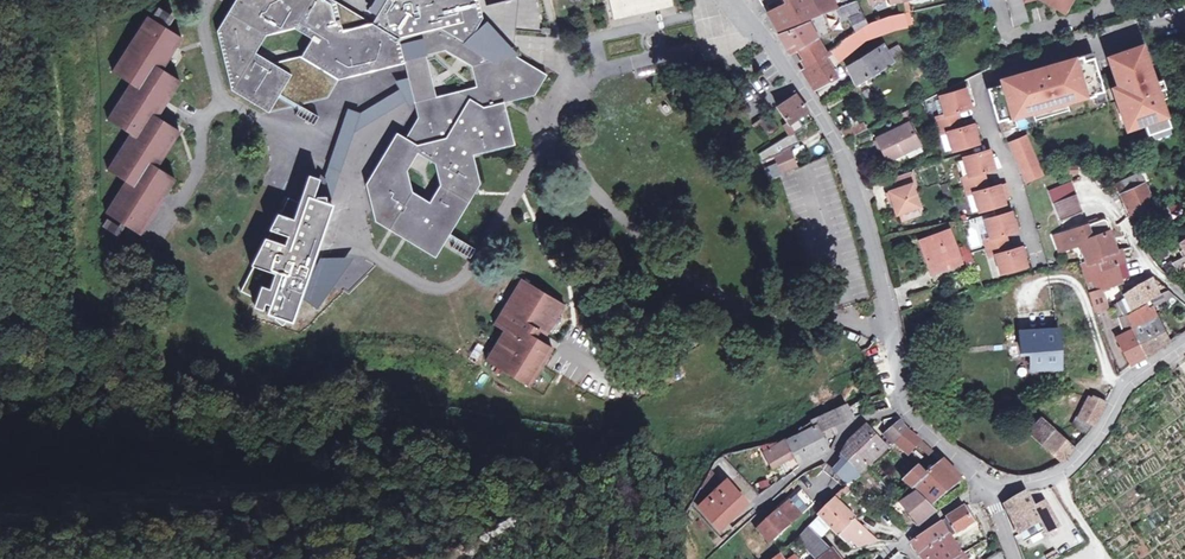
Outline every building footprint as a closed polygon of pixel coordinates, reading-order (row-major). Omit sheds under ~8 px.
[(214,24),(232,91),(269,111),(328,98),(338,78),(403,62),(418,117),(406,138),(397,133),(365,185),(374,221),(436,257),(480,180),(475,153),(515,142),(505,102),(533,94),(545,72),(516,58),(487,21),(475,31),(481,17),(476,0),(385,0),(379,12),(372,20),(338,0),(229,0),(214,24)] [(539,11),(537,0),(522,0),(524,13),(539,11)] [(613,15),(629,11),(629,12),(642,11),(641,3),(649,1),(650,7),(665,4),(664,0),(609,0),(613,15)] [(778,31),(836,8),(842,21),(851,16),(858,30),(841,41),(841,42),(830,49),(839,62),(864,41),(878,36),(905,26),(902,13),(894,15),(878,20),(873,22),(870,23),(867,25),(856,0),(816,0),(811,2),(810,0),(788,0),(789,1),(767,14),(778,31)] [(1013,24),(1015,29),(1030,25),(1024,6),(1023,0),(1006,0),(1013,24)] [(1049,6),(1059,12),(1066,0),(1048,0),(1049,6)] [(1059,12),(1065,15),(1073,0),(1066,0),(1059,12)] [(894,4),(896,13),(910,10),(908,1),(894,4)] [(171,24),(175,14),(158,7),(154,17),(171,24)] [(105,213),(143,233),(176,177),(158,167),(179,129),(158,116),(178,80),(161,69),(177,36),(144,17),(112,73),(128,84),(109,120),(129,133),(107,170),(124,183),(105,213)] [(809,24),(779,35),(781,37),(793,53),(801,48),(806,58),(804,60),(808,66),(803,69),(813,87),(815,90),(837,78),(817,38),(827,31),(822,21),(809,24)] [(906,53),(897,37),(877,50),(877,52),(847,65),(856,82),(906,53)] [(860,55),(881,44),(878,37),(856,48),(860,55)] [(1142,49),(1107,61),(1113,77),(1112,77),(1117,89),(1111,91),(1123,125),(1139,119),(1146,137),(1168,129),(1159,104),(1166,101),(1163,91),(1153,94),(1151,87),(1153,86),(1147,68),(1148,68),(1142,49)] [(1015,85),(989,92),(1001,134),(1004,141),(1018,137),(1016,131),(1020,130),(1018,122),(1033,118),(1033,117),(1034,116),(1033,115),(1065,106),(1065,107),(1066,107),(1066,108),(1094,100),(1094,99),(1095,99),(1094,97),(1103,94),(1099,81),(1092,59),(1048,71),(1048,70),(1029,75),(1029,76),(1014,81),(1015,85)] [(966,90),(940,97),(946,115),(937,118),(940,127),(959,122),(956,113),(971,109),(966,90)] [(788,123),(806,110),(795,94),(778,107),(788,123)] [(778,129),(767,113),(752,124),(755,127),(759,124),(768,136),(778,129)] [(849,127),(842,131),(847,139),(868,129),(864,122),(851,129),(849,127)] [(919,145),(908,122),(877,138),(888,161),(919,145)] [(959,122),(940,127),(942,135),(948,134),(953,151),(979,145),(973,126),(961,129),(959,122)] [(793,145),(804,139),(797,128),(787,134),(788,136),(793,145)] [(793,145),(788,136),(775,144),(779,151),(789,146),(793,145)] [(1011,144),(1028,184),(1044,177),(1027,137),(1011,144)] [(779,151),(775,144),(758,153),(762,159),(774,153),(779,151)] [(800,169),(789,146),(779,151),(774,153),(780,165),(785,176),(800,169)] [(990,152),(964,159),(969,177),(964,178),(966,187),(985,182),(983,173),(995,170),(990,152)] [(785,176),(780,165),(774,167),(778,179),(785,176)] [(915,184),(910,170),(889,178),(894,190),(890,192),(898,214),(919,207),(912,185),(915,184)] [(320,178),(306,175),(293,217),(277,213),(268,230),(285,235),(284,245),(264,237),(250,264),(253,267),(240,291),(255,297),(252,305),(261,309),(264,302),(269,303),(266,312),(274,314),(273,318),(280,324),(285,319),(292,321),(331,203),(325,201),(325,195),(315,195),(315,198),(311,196),(320,178)] [(1138,175),(1117,185),(1131,216),(1154,206),(1153,203),(1138,175)] [(985,182),(966,187),(969,196),(975,194),(980,212),(1005,205),(1000,186),(987,190),(985,182)] [(1050,192),(1062,222),(1082,213),(1070,183),(1050,192)] [(991,238),(985,240),(988,248),(1007,243),(1004,235),(1016,231),(1011,213),(986,220),(991,238)] [(119,237),(125,228),(108,217),(102,226),(119,237)] [(1102,220),(1054,237),(1060,253),(1080,244),(1084,259),(1086,265),(1102,258),(1116,253),(1110,232),(1107,222),(1106,221),(1105,220),(1104,220),(1102,220)] [(921,241),(932,273),(949,267),(948,263),(958,259),(949,231),(921,241)] [(1007,243),(988,248),(991,258),(996,256),(1002,274),(1027,267),(1021,248),(1009,252),(1007,243)] [(961,247),(966,263),(973,261),(969,245),(961,247)] [(1116,253),(1102,258),(1104,268),(1096,272),(1103,290),(1125,282),(1124,277),(1130,276),(1123,250),(1116,253)] [(1177,275),(1184,271),(1184,256),(1184,255),(1171,263),(1177,275)] [(1086,283),(1092,281),(1095,292),(1103,290),(1096,272),(1104,268),(1102,258),(1086,265),(1084,259),(1079,260),(1086,283)] [(533,325),(538,317),(541,320),(555,298),(515,268),(486,309),(496,315),(479,344),(520,370),(544,333),(536,328),(533,325)] [(1128,295),(1133,308),(1146,302),(1168,290),(1161,284),(1155,286),(1152,278),(1139,285),(1139,287),(1127,292),(1128,295)] [(1086,283),(1094,310),(1107,306),(1105,295),(1103,290),(1095,292),(1092,281),(1086,283)] [(933,301),(930,291),(911,297),(914,307),(933,301)] [(1133,308),(1128,295),(1118,303),(1123,313),(1124,313),(1133,308)] [(1154,318),(1146,302),(1133,308),(1124,313),(1125,314),(1131,328),(1154,318)] [(1125,314),(1119,316),(1126,331),(1131,328),(1125,314)] [(538,317),(533,325),(536,328),(541,320),(538,317)] [(1126,331),(1115,337),(1130,364),(1169,343),(1155,317),(1154,318),(1131,328),(1126,331)] [(1057,329),(1020,331),(1022,353),(1029,352),(1030,369),(1062,368),(1057,329)] [(1078,416),(1094,424),(1106,402),(1093,394),(1091,398),(1087,396),(1078,416)] [(821,434),(853,418),(848,407),(816,423),(818,428),(821,434)] [(903,425),(902,422),(901,422),(900,419),(898,417),(885,421),(887,435),(885,437),(889,440),(894,446),(898,443),(912,433),(907,429),(903,425)] [(1027,431),(1062,462),(1074,449),(1040,419),(1027,431)] [(788,439),(766,449),(774,465),(796,454),(802,466),(831,452),(821,434),(818,428),(789,441),(788,439)] [(886,449),(866,428),(850,442),(843,457),(839,462),(842,466),(835,473),(851,486),(872,467),(870,465),(886,449)] [(912,433),(898,443),(910,454),(917,448),(929,459),(934,453),(912,433)] [(894,446),(889,440),(885,444),(890,449),(894,446)] [(956,487),(963,482),(961,478),(959,474),(944,460),(928,476),(920,468),(906,482),(933,503),(953,484),(956,487)] [(724,487),(711,472),(701,488),(711,499),(700,509),(720,532),(743,511),(732,498),(736,494),(727,485),(724,487)] [(770,544),(814,505),(801,492),(758,531),(770,544)] [(1037,507),(1029,493),(1007,506),(1021,534),(1042,522),(1052,539),(1059,535),(1057,530),(1062,526),(1047,502),(1037,507)] [(936,512),(915,495),(904,503),(922,524),(936,512)] [(835,500),(820,515),(796,539),(815,558),(838,558),(831,551),(829,552),(820,543),(832,530),(852,549),(856,545),(860,548),(878,540),(870,535),(866,530),(835,500)] [(967,508),(944,522),(941,524),(914,543),(926,558),(968,558),(965,554),(968,552),(965,549),(963,551),(953,537),(976,523),(967,508)]
